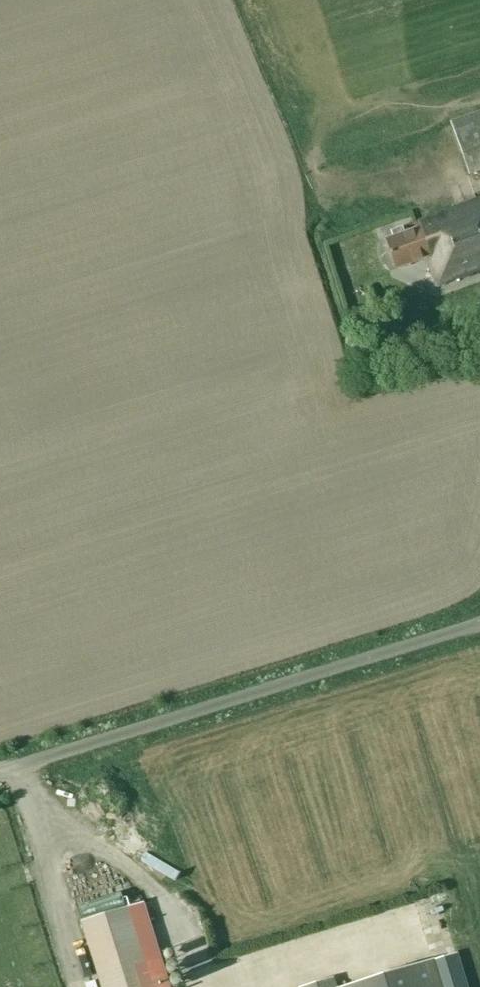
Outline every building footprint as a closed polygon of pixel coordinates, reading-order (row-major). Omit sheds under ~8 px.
[(449,122),(468,176),(479,172),(479,111),(449,122)] [(479,270),(479,198),(412,223),(414,228),(384,239),(395,269),(425,258),(435,286),(479,270)] [(102,986),(171,986),(162,958),(147,964),(129,906),(81,921),(102,986)] [(435,961),(347,986),(443,986),(435,961)] [(334,977),(301,986),(337,986),(334,977)]
